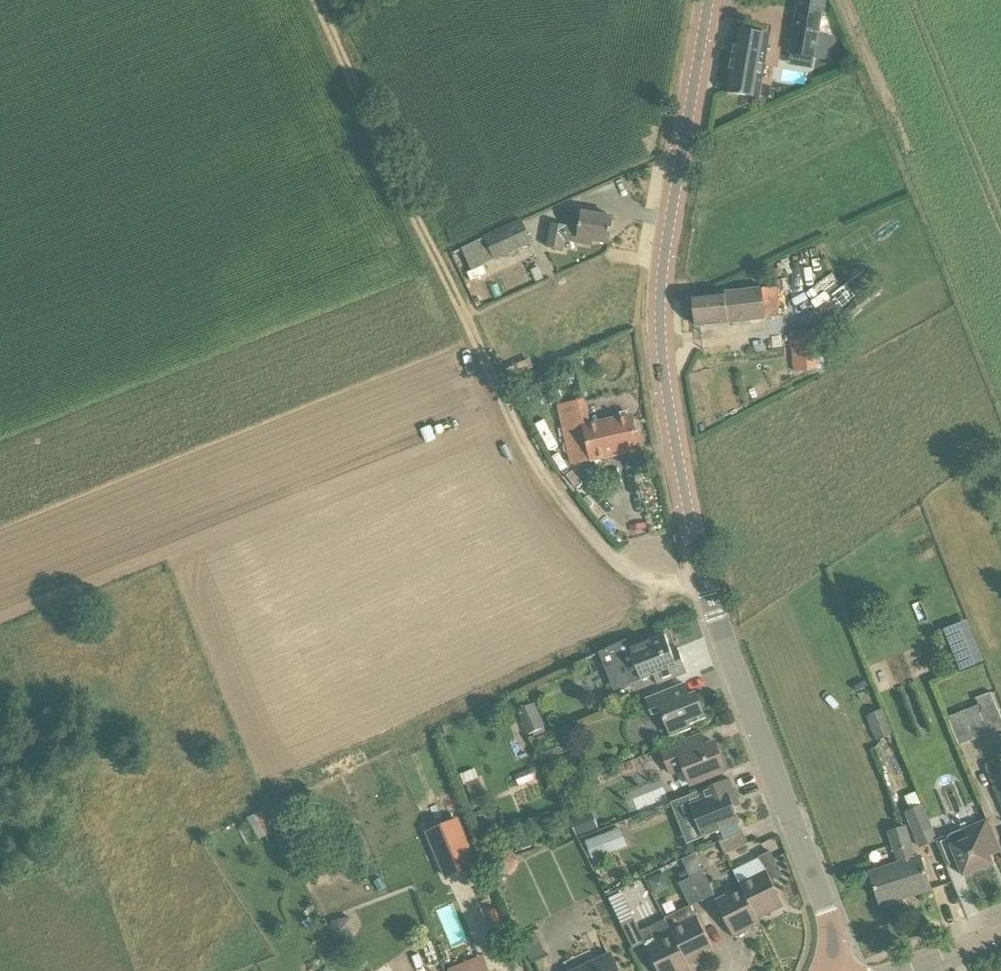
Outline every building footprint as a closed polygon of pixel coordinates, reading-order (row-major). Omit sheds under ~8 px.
[(818,59),(827,2),(817,0),(799,0),(790,54),(818,59)] [(737,30),(736,31),(726,92),(760,98),(770,36),(737,30)] [(776,89),(768,88),(766,99),(774,100),(776,89)] [(581,229),(568,227),(569,226),(553,223),(548,248),(564,251),(566,240),(594,246),(595,242),(610,244),(615,218),(584,213),(581,229)] [(523,221),(464,248),(474,270),(533,243),(523,221)] [(696,328),(716,325),(729,324),(780,318),(776,290),(763,292),(762,288),(726,293),(692,298),(696,328)] [(812,329),(791,332),(795,372),(816,370),(812,329)] [(633,416),(590,425),(585,402),(561,407),(574,464),(640,450),(633,416)] [(629,641),(612,647),(620,665),(614,667),(623,689),(655,676),(659,685),(689,673),(679,648),(672,651),(666,635),(632,649),(629,641)] [(976,665),(970,650),(955,656),(961,671),(976,665)] [(873,679),(855,686),(865,711),(883,704),(873,679)] [(690,695),(685,684),(647,699),(654,716),(663,713),(673,737),(692,730),(690,726),(707,719),(697,692),(690,695)] [(961,746),(1000,730),(1000,711),(993,693),(978,699),(981,706),(950,719),(961,746)] [(530,735),(547,728),(536,704),(519,711),(530,735)] [(879,741),(896,735),(886,710),(869,716),(879,741)] [(549,759),(570,751),(564,737),(543,745),(549,759)] [(728,771),(716,743),(695,751),(690,739),(662,750),(672,775),(686,770),(692,786),(728,771)] [(467,784),(473,799),(485,794),(479,779),(467,784)] [(693,806),(705,835),(706,838),(742,823),(734,804),(740,802),(731,779),(701,792),(705,801),(693,806)] [(661,780),(627,791),(633,811),(668,800),(661,780)] [(917,838),(934,832),(923,806),(907,812),(917,838)] [(260,837),(274,831),(266,811),(251,817),(260,837)] [(587,813),(574,818),(581,836),(594,830),(587,813)] [(960,865),(965,877),(995,865),(992,858),(1000,854),(1000,849),(989,820),(938,841),(949,869),(960,865)] [(477,867),(458,821),(429,833),(448,879),(477,867)] [(901,865),(871,874),(882,907),(883,907),(882,904),(905,897),(906,899),(933,890),(923,858),(917,859),(907,828),(890,833),(901,865)] [(609,831),(585,841),(592,859),(616,849),(609,831)] [(744,831),(720,843),(727,856),(750,844),(744,831)] [(738,855),(741,864),(761,857),(757,848),(738,855)] [(741,884),(743,889),(744,889),(759,920),(759,921),(760,920),(786,908),(773,882),(784,877),(772,853),(761,858),(768,871),(741,884)] [(683,860),(693,879),(705,872),(695,854),(683,860)] [(693,879),(704,902),(716,895),(705,872),(693,879)] [(693,906),(694,907),(704,902),(693,879),(680,885),(692,907),(693,906)] [(744,889),(743,889),(717,901),(735,938),(762,925),(760,920),(759,921),(759,920),(744,889)] [(611,899),(623,926),(637,919),(624,893),(622,894),(611,899)] [(716,954),(694,907),(693,906),(692,907),(666,919),(674,935),(690,966),(691,966),(716,954)] [(351,917),(338,919),(340,931),(353,929),(351,917)] [(635,949),(646,944),(642,935),(641,932),(642,931),(637,919),(623,926),(635,949)] [(523,939),(532,960),(546,954),(537,933),(523,939)] [(674,935),(648,947),(660,970),(693,970),(691,966),(690,966),(674,935)] [(612,955),(579,970),(619,970),(612,955)] [(486,957),(450,970),(451,970),(492,970),(486,957)]
